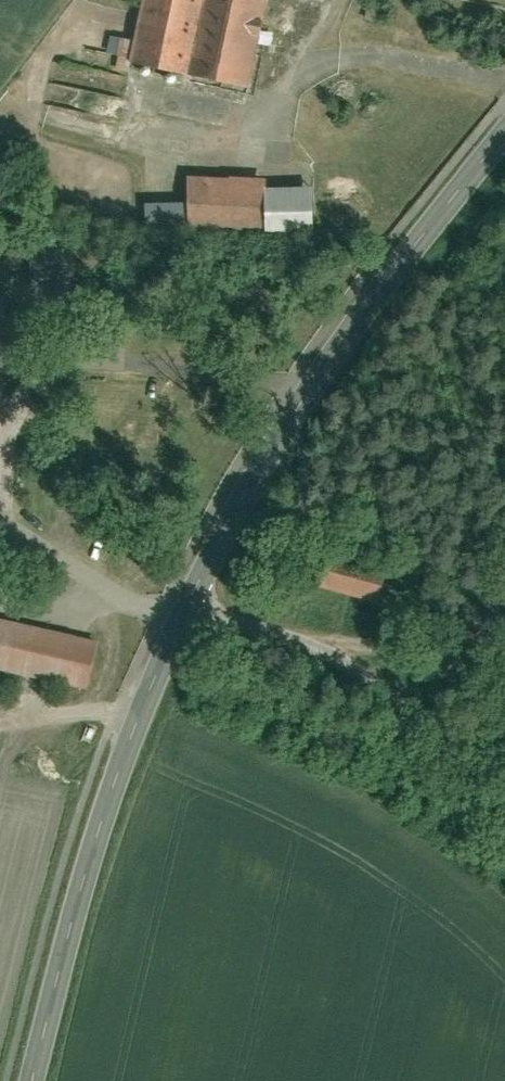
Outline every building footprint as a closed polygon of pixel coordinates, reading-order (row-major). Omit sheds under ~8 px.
[(126,69),(246,93),(265,0),(140,0),(126,69)] [(264,181),(184,180),(184,215),(148,215),(148,237),(262,238),(262,244),(309,245),(309,193),(264,193),(264,181)] [(71,248),(28,247),(27,279),(70,280),(71,248)] [(380,587),(318,572),(313,590),(376,606),(380,587)] [(86,693),(96,643),(0,624),(0,676),(86,693)]
